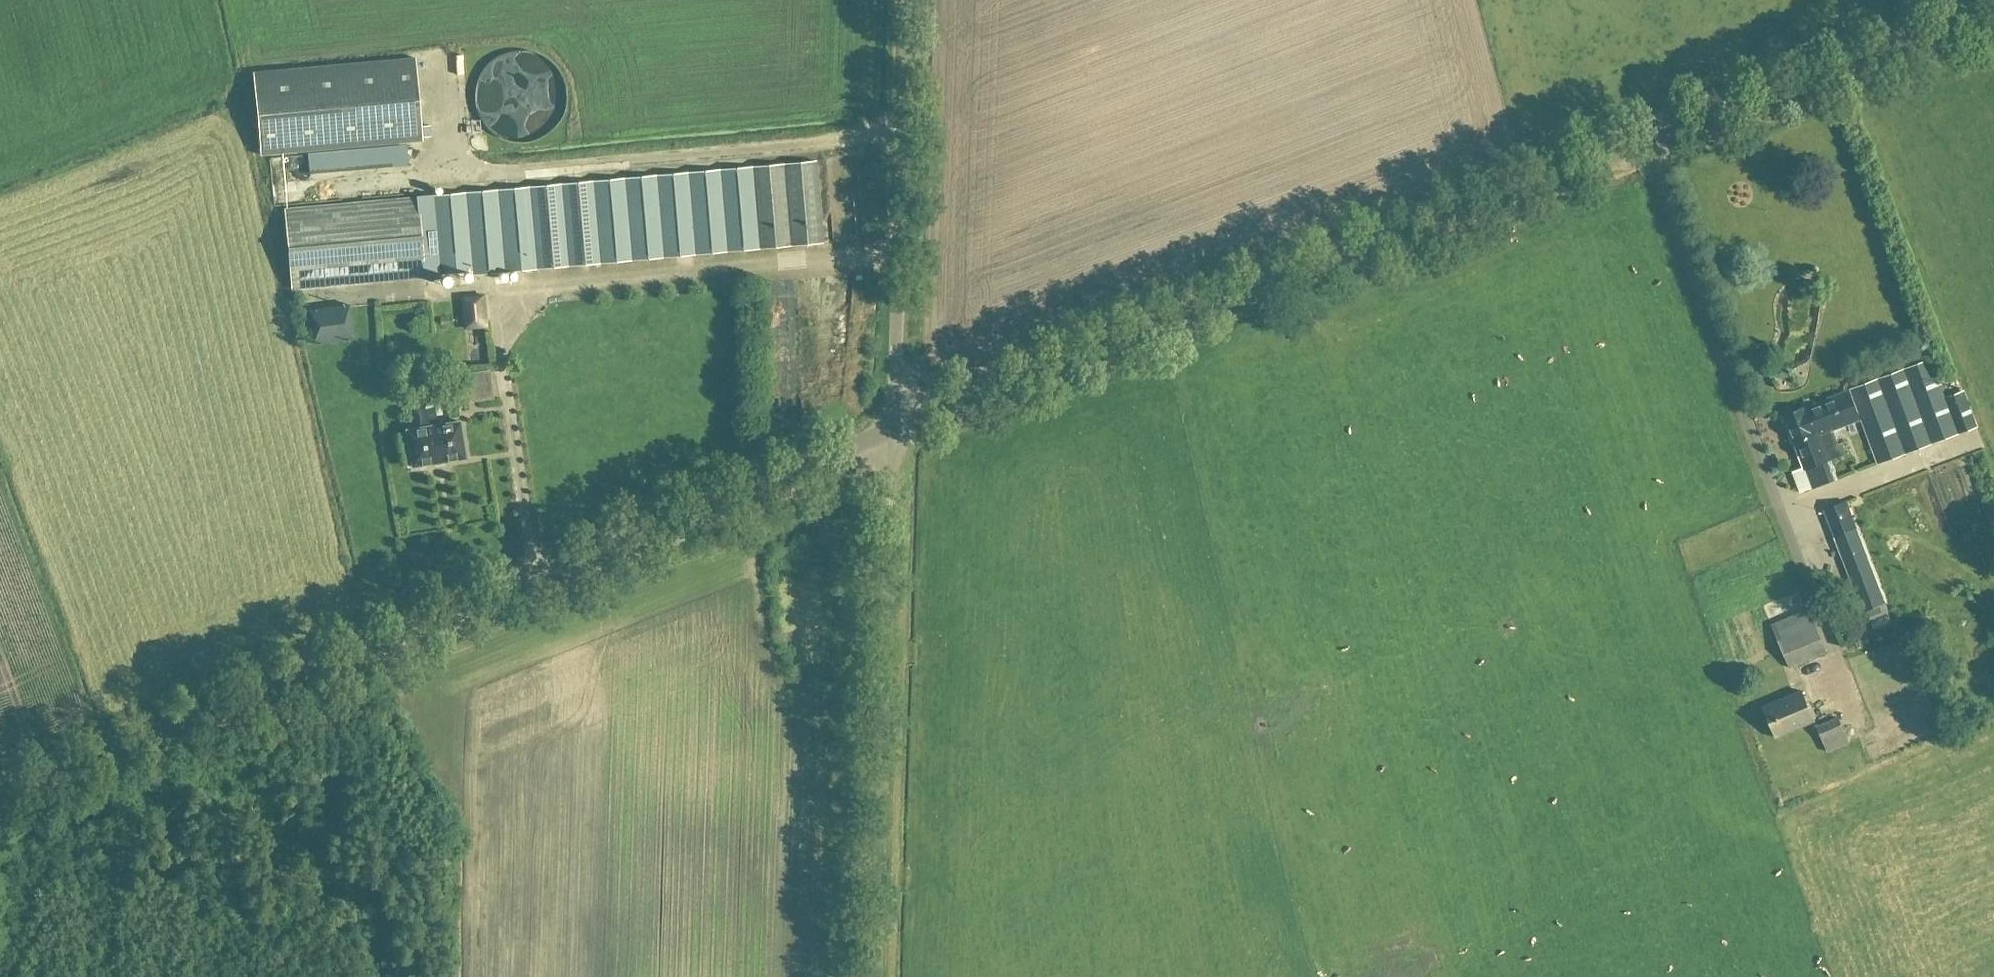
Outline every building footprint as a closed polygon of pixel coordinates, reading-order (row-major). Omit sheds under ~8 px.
[(477,80),(475,92),(475,104),(478,116),(484,126),(493,134),(504,140),(516,143),(528,142),(539,139),(549,132),(558,123),(563,113),(566,101),(565,89),(562,78),(555,68),(546,60),(536,54),(524,51),(513,52),(501,55),(491,62),(483,70),(477,80)] [(415,57),(252,72),(260,157),(422,142),(422,138),(431,137),(430,125),(421,126),(415,57)] [(307,154),(309,174),(408,165),(406,146),(307,154)] [(815,161),(752,167),(431,195),(438,275),(822,242),(815,161)] [(291,289),(423,278),(416,198),(284,209),(291,289)] [(486,325),(484,296),(462,298),(465,327),(486,325)] [(347,307),(306,311),(309,344),(350,340),(347,307)] [(480,332),(480,358),(499,358),(499,332),(480,332)] [(1849,389),(1877,465),(1978,428),(1964,391),(1963,392),(1946,398),(1932,359),(1849,389)] [(456,405),(494,400),(489,370),(451,376),(456,405)] [(1846,391),(1802,407),(1813,436),(1816,435),(1821,449),(1836,443),(1831,430),(1857,421),(1846,391)] [(1813,436),(1802,407),(1781,415),(1797,459),(1799,458),(1803,468),(1791,472),(1799,492),(1810,488),(1810,489),(1836,479),(1829,460),(1846,454),(1841,443),(1836,445),(1836,443),(1821,449),(1816,435),(1813,436)] [(407,430),(413,467),(466,459),(460,421),(407,430)] [(1992,468),(1983,444),(1972,448),(1981,472),(1992,468)] [(1892,621),(1846,501),(1823,510),(1867,627),(1872,625),(1873,629),(1890,622),(1890,621),(1892,621)] [(1825,652),(1807,609),(1769,624),(1788,668),(1825,652)] [(1800,691),(1762,707),(1775,737),(1813,721),(1800,691)] [(1847,742),(1837,719),(1816,728),(1826,751),(1847,742)]
